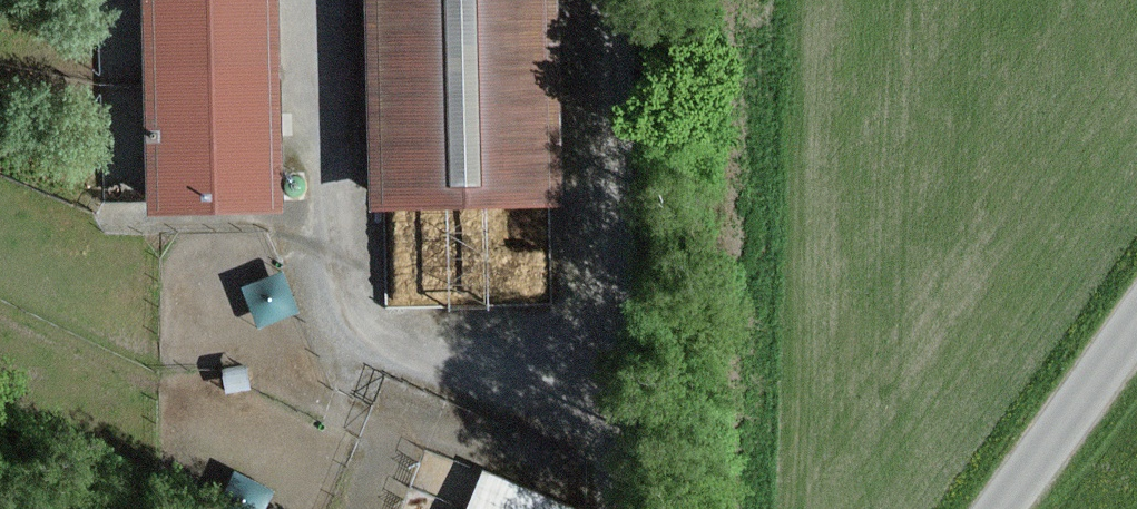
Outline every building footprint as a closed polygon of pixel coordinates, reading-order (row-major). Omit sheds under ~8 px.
[(281,0),(144,0),(149,216),(286,213),(281,0)] [(371,211),(565,206),(560,0),(366,0),(371,211)] [(556,286),(553,230),(476,234),(479,290),(556,286)] [(282,270),(241,288),(259,330),(300,312),(282,270)] [(253,391),(248,364),(222,369),(227,396),(253,391)] [(483,471),(467,508),(574,508),(483,471)] [(216,508),(267,508),(276,492),(235,472),(216,508)]
